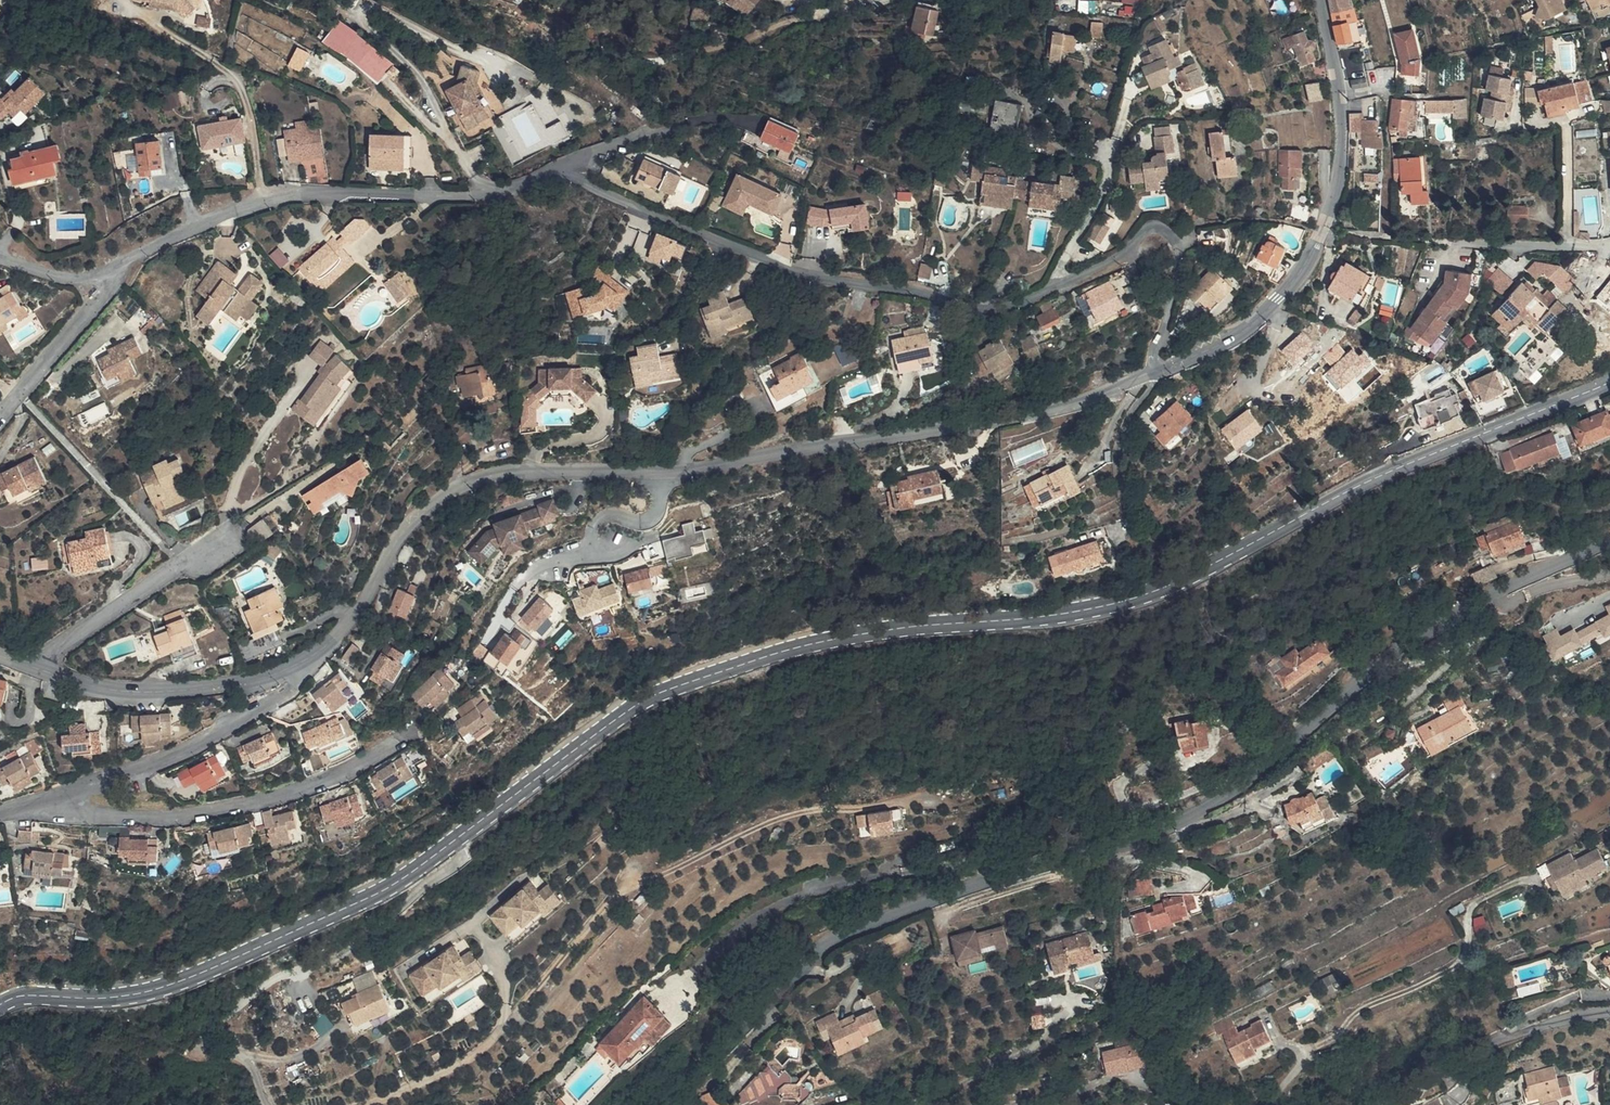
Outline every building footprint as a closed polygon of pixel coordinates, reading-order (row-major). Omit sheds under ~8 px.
[(179,9),(180,3),(157,0),(152,0),(151,5),(179,9)] [(180,3),(179,9),(186,19),(199,9),(196,4),(196,0),(157,0),(180,3)] [(204,0),(196,0),(196,4),(199,9),(203,6),(204,0)] [(739,9),(743,6),(735,0),(732,3),(739,9)] [(766,0),(735,0),(743,6),(739,9),(750,19),(766,0)] [(1080,10),(1098,10),(1098,0),(1080,0),(1080,10)] [(1124,13),(1146,13),(1146,0),(1124,0),(1124,13)] [(1355,23),(1350,0),(1330,0),(1338,46),(1351,43),(1346,25),(1355,23)] [(1531,1),(1530,0),(1514,0),(1521,14),(1534,8),(1538,16),(1535,25),(1545,28),(1563,19),(1557,8),(1561,6),(1558,0),(1532,0),(1531,1)] [(1589,17),(1597,13),(1600,18),(1609,13),(1609,0),(1580,0),(1589,17)] [(933,37),(940,11),(919,5),(912,27),(907,26),(905,31),(911,32),(907,45),(919,48),(922,34),(933,37)] [(695,9),(693,22),(710,25),(711,11),(695,9)] [(213,17),(200,15),(198,24),(212,26),(213,17)] [(342,17),(325,38),(379,83),(396,62),(342,17)] [(1105,22),(1093,21),(1092,36),(1105,37),(1105,22)] [(1395,33),(1402,57),(1404,57),(1407,63),(1406,64),(1405,74),(1420,75),(1422,60),(1414,28),(1395,33)] [(1308,39),(1305,31),(1293,36),(1303,65),(1316,59),(1313,51),(1315,50),(1317,48),(1317,44),(1316,42),(1314,40),(1311,39),(1308,39)] [(1064,47),(1066,33),(1055,32),(1052,54),(1063,56),(1064,47)] [(1066,33),(1064,47),(1075,49),(1077,34),(1066,33)] [(1160,72),(1174,67),(1170,58),(1166,60),(1158,41),(1143,47),(1145,54),(1148,63),(1138,67),(1133,69),(1134,71),(1139,84),(1161,76),(1160,72)] [(301,47),(291,65),(302,71),(311,53),(301,47)] [(1537,49),(1540,65),(1546,64),(1543,48),(1537,49)] [(1145,54),(1135,58),(1138,67),(1148,63),(1145,54)] [(488,103),(477,81),(479,67),(463,64),(459,85),(449,90),(470,129),(482,123),(481,120),(488,116),(482,106),(488,103)] [(1493,65),(1491,72),(1503,75),(1505,68),(1493,65)] [(1326,74),(1326,66),(1311,67),(1311,76),(1326,74)] [(1176,72),(1176,70),(1174,67),(1160,72),(1161,76),(1139,84),(1142,90),(1169,80),(1172,79),(1171,76),(1172,73),(1176,72)] [(1178,96),(1184,94),(1178,77),(1190,72),(1188,67),(1176,70),(1176,72),(1172,73),(1171,76),(1172,79),(1169,80),(1175,93),(1178,96)] [(1134,72),(1125,76),(1130,88),(1139,84),(1134,72)] [(1196,89),(1190,72),(1178,77),(1184,94),(1196,89)] [(16,117),(24,110),(27,113),(50,91),(34,75),(17,91),(6,101),(4,100),(2,98),(0,95),(0,118),(3,121),(11,113),(16,117)] [(1354,88),(1369,84),(1367,75),(1352,79),(1354,88)] [(1485,75),(1483,87),(1497,89),(1499,77),(1485,75)] [(1320,82),(1307,85),(1311,103),(1323,99),(1320,82)] [(1577,83),(1566,86),(1567,86),(1575,107),(1583,105),(1577,83)] [(1541,123),(1551,121),(1551,117),(1556,115),(1571,111),(1570,109),(1575,107),(1567,86),(1566,86),(1532,96),(1536,108),(1541,123)] [(13,87),(2,98),(6,101),(17,91),(13,87)] [(1498,128),(1499,118),(1501,111),(1506,111),(1508,96),(1503,95),(1504,90),(1497,89),(1483,87),(1481,98),(1485,99),(1484,108),(1480,107),(1477,124),(1498,128)] [(179,105),(175,92),(162,96),(166,109),(179,105)] [(991,127),(1018,132),(1024,103),(997,98),(991,127)] [(1405,133),(1405,131),(1410,102),(1393,100),(1388,130),(1405,133)] [(1466,120),(1467,101),(1459,100),(1452,101),(1453,113),(1453,120),(1466,120)] [(1426,115),(1453,113),(1452,101),(1426,103),(1425,104),(1426,115)] [(1609,110),(1609,108),(1595,108),(1596,117),(1609,110)] [(24,110),(16,117),(19,120),(27,113),(24,110)] [(1609,121),(1609,110),(1596,117),(1597,123),(1609,121)] [(1362,149),(1380,148),(1380,131),(1377,132),(1376,122),(1362,122),(1361,115),(1346,116),(1346,123),(1347,135),(1356,134),(1357,140),(1361,140),(1362,149)] [(801,135),(770,121),(761,139),(792,153),(801,135)] [(238,124),(199,134),(204,157),(244,147),(238,124)] [(391,162),(391,168),(414,169),(415,134),(372,133),(371,168),(384,168),(384,162),(391,162)] [(1148,136),(1149,146),(1164,144),(1163,135),(1148,136)] [(1219,163),(1216,137),(1205,139),(1208,166),(1212,165),(1214,182),(1231,179),(1229,162),(1225,163),(1219,163)] [(140,143),(143,174),(166,172),(162,140),(140,143)] [(281,143),(283,171),(320,168),(319,140),(281,143)] [(16,183),(50,175),(59,173),(55,159),(63,157),(60,144),(30,151),(32,156),(16,160),(18,169),(13,170),(16,183)] [(1164,144),(1149,146),(1149,155),(1143,163),(1137,164),(1137,181),(1137,185),(1154,182),(1153,178),(1163,177),(1161,155),(1166,154),(1164,144)] [(1464,151),(1450,153),(1451,159),(1484,156),(1484,148),(1464,151)] [(32,156),(30,151),(31,149),(14,153),(16,160),(32,156)] [(127,177),(140,176),(138,150),(125,151),(127,177)] [(1301,151),(1288,151),(1288,169),(1279,169),(1279,178),(1285,178),(1285,193),(1294,193),(1294,178),(1300,178),(1301,151)] [(1421,203),(1421,190),(1419,158),(1419,157),(1392,159),(1392,165),(1392,180),(1399,179),(1400,190),(1405,190),(1405,204),(1421,203)] [(648,158),(639,176),(675,193),(684,175),(648,158)] [(867,166),(859,164),(857,170),(866,173),(867,166)] [(1011,207),(1021,182),(1018,182),(1019,177),(1012,176),(1011,183),(1003,182),(1004,176),(1008,176),(1008,168),(988,165),(974,164),(973,174),(987,176),(987,179),(984,179),(982,204),(1011,207)] [(1126,183),(1137,181),(1137,164),(1121,167),(1122,176),(1125,176),(1126,183)] [(739,173),(724,204),(744,213),(750,202),(752,196),(766,203),(773,189),(739,173)] [(50,175),(16,183),(17,189),(51,181),(50,175)] [(948,178),(937,176),(935,184),(947,186),(948,178)] [(1029,182),(1027,198),(1033,199),(1032,206),(1063,208),(1064,196),(1073,197),(1076,178),(1063,176),(1062,183),(1040,181),(1040,183),(1029,182)] [(1029,182),(1021,182),(1011,207),(1015,208),(1016,198),(1027,198),(1029,182)] [(1154,184),(1154,182),(1137,185),(1138,191),(1154,189),(1154,184)] [(784,194),(773,189),(766,203),(752,196),(750,202),(775,214),(784,194)] [(913,191),(899,191),(899,200),(913,200),(913,191)] [(868,203),(833,208),(835,222),(855,219),(857,230),(871,228),(868,203)] [(829,208),(813,205),(810,221),(826,223),(829,208)] [(1510,220),(1528,221),(1529,206),(1510,206),(1510,220)] [(833,208),(829,208),(826,223),(835,222),(833,208)] [(1576,238),(1589,238),(1588,232),(1581,231),(1580,211),(1576,210),(1576,238)] [(855,219),(835,222),(836,228),(847,226),(848,232),(857,230),(855,219)] [(1297,232),(1299,222),(1281,219),(1280,230),(1297,232)] [(1100,220),(1090,236),(1101,243),(1111,227),(1100,220)] [(350,249),(353,252),(372,235),(366,227),(355,227),(342,239),(345,243),(350,249)] [(684,259),(688,240),(656,233),(650,261),(661,263),(663,254),(684,259)] [(345,254),(350,249),(345,243),(339,248),(345,254)] [(339,248),(336,244),(302,276),(321,297),(330,288),(325,281),(339,270),(343,275),(355,266),(345,254),(339,248)] [(280,247),(272,254),(283,267),(291,260),(280,247)] [(1271,275),(1279,258),(1271,254),(1264,251),(1263,253),(1260,253),(1254,268),(1271,275)] [(1537,278),(1544,271),(1565,292),(1575,282),(1543,252),(1528,268),(1537,278)] [(934,265),(923,262),(920,275),(930,277),(934,265)] [(1366,277),(1344,264),(1340,270),(1337,269),(1335,270),(1334,271),(1333,273),(1334,276),(1337,278),(1332,285),(1331,287),(1331,289),(1332,291),(1334,292),(1336,293),(1338,292),(1340,290),(1355,298),(1366,277)] [(358,270),(355,266),(343,275),(339,270),(325,281),(330,288),(321,297),(325,301),(358,270)] [(567,290),(573,316),(627,303),(618,266),(596,272),(600,289),(586,293),(584,286),(567,290)] [(1500,266),(1487,280),(1501,293),(1514,279),(1500,266)] [(239,282),(220,269),(199,299),(210,307),(198,323),(210,332),(222,315),(238,326),(242,320),(253,306),(264,290),(252,281),(238,300),(234,297),(237,294),(232,290),(239,282)] [(1209,311),(1236,292),(1221,269),(1190,291),(1197,300),(1200,298),(1209,311)] [(1467,287),(1467,272),(1443,272),(1442,287),(1460,287),(1467,287)] [(1376,280),(1369,277),(1363,287),(1370,291),(1376,280)] [(420,295),(404,278),(391,289),(408,306),(420,295)] [(238,300),(252,281),(248,279),(237,295),(234,297),(238,300)] [(1561,301),(1556,306),(1553,309),(1536,293),(1538,291),(1527,281),(1526,283),(1524,281),(1507,300),(1509,302),(1494,314),(1511,331),(1523,317),(1534,327),(1538,322),(1551,334),(1564,320),(1562,318),(1570,310),(1561,301)] [(0,298),(0,335),(8,330),(5,325),(22,314),(25,319),(31,315),(10,284),(5,287),(8,293),(0,298)] [(1089,298),(1099,319),(1124,306),(1114,285),(1089,298)] [(1460,296),(1460,287),(1442,287),(1435,297),(1451,308),(1455,310),(1463,299),(1460,296)] [(724,321),(726,327),(755,316),(747,296),(733,301),(728,290),(714,296),(717,303),(704,308),(711,326),(724,321)] [(1553,309),(1556,306),(1540,290),(1538,291),(1536,293),(1553,309)] [(1451,308),(1435,297),(1426,310),(1441,321),(1451,308)] [(260,311),(253,306),(242,320),(250,326),(260,311)] [(1039,316),(1043,326),(1061,317),(1057,307),(1039,316)] [(1445,324),(1455,310),(1451,308),(1441,321),(1445,324)] [(1438,335),(1445,324),(1441,321),(1426,310),(1418,322),(1438,335)] [(724,321),(711,326),(715,337),(728,332),(726,327),(724,321)] [(1430,346),(1438,335),(1418,322),(1411,332),(1408,330),(1401,340),(1415,345),(1419,338),(1430,346)] [(1304,331),(1284,349),(1296,362),(1316,344),(1304,331)] [(925,332),(910,336),(911,343),(907,344),(896,347),(901,358),(896,360),(901,378),(936,370),(928,338),(926,338),(925,332)] [(1000,339),(991,344),(992,347),(975,357),(984,374),(997,368),(996,365),(1011,356),(1000,339)] [(326,364),(335,351),(321,341),(310,356),(324,366),(326,364)] [(836,346),(842,364),(858,359),(852,341),(836,346)] [(652,373),(653,380),(682,375),(678,353),(661,357),(658,342),(643,345),(645,356),(631,358),(635,377),(652,373)] [(120,382),(135,376),(131,365),(144,360),(138,345),(110,357),(112,362),(101,366),(110,386),(120,382)] [(1354,348),(1329,371),(1343,386),(1372,360),(1364,351),(1360,355),(1354,348)] [(773,401),(788,392),(782,379),(798,371),(804,384),(814,379),(809,368),(812,366),(804,350),(791,357),(792,359),(759,376),(773,401)] [(1112,361),(1116,367),(1129,357),(1125,351),(1112,361)] [(337,384),(351,369),(337,356),(327,365),(321,374),(301,400),(320,415),(341,388),(337,384)] [(321,374),(327,365),(326,364),(324,366),(318,372),(321,374)] [(480,371),(458,375),(460,384),(465,383),(467,393),(486,389),(487,394),(498,391),(492,365),(480,367),(480,371)] [(560,367),(560,387),(570,386),(580,393),(589,382),(581,376),(575,377),(574,366),(560,367)] [(530,390),(537,399),(551,388),(560,387),(560,367),(540,368),(540,383),(530,390)] [(1470,380),(1480,401),(1504,389),(1494,368),(1470,380)] [(320,415),(301,400),(299,399),(291,408),(320,429),(353,384),(349,381),(354,372),(351,369),(337,384),(341,388),(320,415)] [(788,392),(804,384),(798,371),(782,379),(788,392)] [(652,373),(635,377),(637,388),(654,384),(653,380),(652,373)] [(135,376),(120,382),(124,390),(138,383),(135,376)] [(580,393),(587,399),(597,388),(589,382),(580,393)] [(804,384),(788,392),(773,401),(778,410),(791,404),(793,407),(812,397),(804,384)] [(570,386),(560,387),(560,395),(569,395),(583,405),(587,399),(580,393),(570,386)] [(551,388),(537,399),(541,403),(552,396),(560,395),(560,387),(551,388)] [(1444,396),(1427,403),(1428,406),(1416,410),(1415,410),(1417,417),(1416,418),(1421,429),(1433,425),(1433,426),(1450,420),(1450,419),(1456,416),(1454,408),(1459,406),(1455,394),(1446,398),(1444,396)] [(1414,402),(1415,406),(1426,398),(1426,397),(1414,402)] [(1415,406),(1416,410),(1428,406),(1427,403),(1426,398),(1415,406)] [(1168,440),(1177,432),(1194,418),(1177,400),(1154,420),(1160,426),(1157,429),(1168,440)] [(1487,413),(1480,401),(1475,403),(1482,415),(1487,413)] [(1572,427),(1581,445),(1609,430),(1609,408),(1603,411),(1572,427)] [(1249,410),(1224,428),(1238,447),(1263,429),(1249,410)] [(1558,453),(1552,434),(1500,453),(1506,472),(1558,453)] [(53,443),(45,449),(49,455),(57,449),(53,443)] [(1370,460),(1371,460),(1362,446),(1355,450),(1363,464),(1370,460)] [(3,490),(10,487),(13,493),(37,482),(39,485),(48,481),(36,456),(0,474),(0,484),(3,490)] [(364,458),(303,495),(308,502),(317,496),(322,505),(342,492),(348,494),(358,496),(362,478),(364,472),(370,468),(364,458)] [(179,481),(187,478),(183,466),(173,470),(171,467),(156,474),(158,477),(160,482),(146,489),(154,506),(165,502),(167,507),(168,509),(187,500),(181,486),(179,481)] [(1033,485),(1044,506),(1068,494),(1072,499),(1083,494),(1069,467),(1033,485)] [(370,468),(364,472),(362,478),(376,479),(370,468)] [(143,484),(146,489),(160,482),(158,477),(143,484)] [(179,481),(181,486),(189,482),(187,478),(179,481)] [(898,500),(895,500),(897,512),(913,510),(913,506),(941,501),(937,478),(912,484),(912,487),(896,490),(898,500)] [(32,488),(39,485),(37,482),(13,493),(10,487),(3,490),(10,504),(33,492),(32,488)] [(1044,506),(1033,485),(1027,488),(1038,509),(1044,506)] [(890,501),(895,500),(898,500),(896,490),(888,492),(890,501)] [(315,514),(348,494),(342,492),(322,505),(317,496),(308,502),(315,514)] [(546,518),(561,512),(555,497),(540,503),(541,505),(494,522),(496,527),(487,530),(470,551),(484,563),(499,546),(502,545),(522,538),(529,535),(527,529),(547,522),(546,518)] [(190,506),(187,500),(168,509),(170,515),(190,506)] [(895,500),(890,501),(893,518),(942,509),(941,501),(913,506),(913,510),(897,512),(895,500)] [(157,512),(167,507),(165,502),(154,506),(157,512)] [(258,522),(264,529),(269,535),(279,527),(269,514),(258,522)] [(1486,533),(1490,545),(1493,551),(1524,539),(1516,520),(1486,533)] [(687,533),(665,539),(670,559),(695,552),(692,544),(707,540),(704,529),(697,531),(695,521),(684,524),(687,533)] [(70,541),(77,571),(101,565),(99,557),(112,554),(106,528),(93,531),(94,535),(70,541)] [(1490,545),(1486,533),(1478,536),(1483,548),(1490,545)] [(522,538),(502,545),(505,554),(525,546),(522,538)] [(1056,555),(1062,571),(1072,569),(1075,571),(1077,572),(1081,572),(1084,571),(1085,568),(1086,564),(1091,563),(1093,568),(1103,564),(1101,558),(1106,556),(1099,539),(1079,546),(1081,551),(1072,554),(1070,549),(1069,546),(1054,551),(1056,555)] [(1062,571),(1056,555),(1048,557),(1054,574),(1062,571)] [(48,556),(33,558),(35,569),(50,567),(48,556)] [(291,570),(284,562),(281,568),(286,573),(291,570)] [(1478,584),(1498,577),(1493,565),(1473,572),(1478,584)] [(649,567),(627,573),(631,590),(654,584),(649,567)] [(583,595),(575,598),(580,614),(621,599),(615,583),(600,588),(599,583),(581,590),(583,595)] [(247,610),(258,633),(283,621),(278,611),(287,607),(277,585),(253,597),(257,605),(247,610)] [(400,587),(391,609),(408,616),(417,594),(400,587)] [(541,596),(524,617),(538,628),(555,608),(541,596)] [(1607,609),(1609,615),(1594,623),(1596,625),(1600,634),(1602,639),(1609,635),(1609,607),(1607,609)] [(156,628),(166,654),(175,651),(177,654),(197,646),(186,617),(156,628)] [(1580,644),(1600,634),(1596,625),(1575,635),(1580,644)] [(507,632),(493,652),(510,663),(528,636),(518,629),(513,637),(507,632)] [(1482,629),(1466,635),(1472,648),(1487,642),(1482,629)] [(1575,635),(1574,632),(1560,638),(1556,632),(1544,638),(1547,645),(1544,647),(1551,661),(1581,647),(1580,644),(1575,635)] [(389,643),(375,667),(378,669),(373,676),(383,682),(387,674),(395,679),(403,665),(399,663),(405,653),(389,643)] [(1294,652),(1282,660),(1286,667),(1274,675),(1282,686),(1326,654),(1319,643),(1298,658),(1294,652)] [(200,652),(197,646),(177,654),(179,660),(200,652)] [(348,673),(355,676),(362,660),(355,657),(348,673)] [(316,694),(322,701),(326,697),(336,710),(356,694),(340,674),(333,679),(336,682),(329,687),(327,685),(316,694)] [(434,680),(427,686),(432,692),(418,703),(434,723),(462,700),(446,680),(439,686),(434,680)] [(1411,723),(1418,741),(1439,733),(1440,738),(1466,727),(1458,705),(1464,703),(1461,694),(1444,700),(1447,708),(1411,723)] [(247,695),(239,698),(242,704),(250,701),(247,695)] [(489,709),(480,715),(476,710),(462,720),(466,727),(457,733),(467,747),(475,741),(479,747),(495,735),(492,730),(500,724),(489,709)] [(133,715),(134,731),(143,730),(144,738),(163,737),(162,733),(172,732),(171,712),(133,715)] [(304,730),(310,745),(319,741),(322,750),(338,744),(336,739),(345,735),(338,717),(304,730)] [(70,723),(71,735),(63,736),(65,750),(73,749),(74,760),(93,758),(93,753),(103,751),(102,745),(99,746),(98,731),(87,733),(86,722),(70,723)] [(1206,743),(1212,742),(1210,727),(1188,731),(1187,726),(1176,729),(1180,756),(1207,751),(1206,743)] [(1370,732),(1355,738),(1358,747),(1374,742),(1370,732)] [(243,759),(248,773),(256,770),(260,778),(285,768),(276,744),(243,759)] [(412,766),(426,758),(419,746),(405,754),(412,766)] [(1305,773),(1331,757),(1323,747),(1298,762),(1305,773)] [(7,784),(14,780),(16,784),(41,771),(35,760),(37,758),(34,751),(0,769),(0,772),(7,784)] [(192,768),(204,789),(226,777),(216,756),(192,768)] [(379,771),(381,774),(374,779),(381,790),(389,785),(391,788),(407,779),(405,775),(412,771),(403,756),(379,771)] [(323,806),(328,818),(335,816),(338,823),(356,817),(355,812),(363,809),(357,793),(323,806)] [(1297,824),(1301,834),(1332,823),(1324,801),(1312,805),(1310,797),(1300,801),(1296,800),(1293,801),(1290,802),(1289,806),(1281,808),(1285,827),(1297,824)] [(267,814),(274,841),(292,837),(289,827),(299,825),(295,810),(285,812),(286,816),(276,818),(274,812),(267,814)] [(861,835),(895,832),(893,810),(859,813),(861,835)] [(213,830),(219,853),(245,847),(244,842),(254,840),(249,821),(213,830)] [(124,835),(124,845),(117,845),(117,854),(133,853),(133,861),(152,861),(152,857),(161,858),(162,850),(158,849),(158,838),(134,838),(133,836),(124,835)] [(59,841),(40,839),(39,847),(58,850),(59,841)] [(61,873),(61,875),(69,875),(71,854),(33,850),(31,867),(41,868),(40,870),(61,873)] [(1541,866),(1546,876),(1552,888),(1556,898),(1577,888),(1574,882),(1578,880),(1601,868),(1591,850),(1569,861),(1565,854),(1541,866)] [(30,875),(40,876),(40,870),(41,868),(31,867),(30,875)] [(60,879),(61,875),(61,873),(40,870),(40,876),(60,879)] [(1545,891),(1552,888),(1546,876),(1540,879),(1545,891)] [(516,896),(496,914),(511,931),(525,918),(528,921),(545,906),(543,903),(550,896),(544,888),(535,879),(521,891),(524,894),(519,898),(516,896)] [(1128,890),(1129,902),(1133,901),(1133,898),(1153,896),(1151,880),(1135,881),(1135,889),(1128,890)] [(552,881),(544,888),(550,896),(543,903),(545,906),(550,911),(567,897),(552,881)] [(521,891),(519,888),(514,893),(516,896),(519,898),(524,894),(521,891)] [(1183,899),(1187,913),(1195,911),(1193,897),(1183,899)] [(1154,915),(1153,912),(1146,913),(1145,911),(1133,914),(1139,934),(1172,927),(1172,925),(1183,923),(1181,917),(1188,916),(1187,913),(1183,899),(1162,902),(1163,905),(1165,912),(1154,915)] [(1152,908),(1153,912),(1154,915),(1165,912),(1163,905),(1152,908)] [(951,914),(948,906),(940,910),(943,917),(951,914)] [(1133,936),(1139,934),(1133,914),(1130,921),(1133,936)] [(979,929),(957,936),(967,965),(990,957),(987,950),(985,945),(1001,939),(1002,945),(1014,941),(1006,922),(981,933),(979,929)] [(1071,960),(1099,952),(1092,928),(1050,939),(1057,970),(1072,967),(1071,960)] [(1001,939),(985,945),(987,950),(1002,945),(1001,939)] [(438,958),(416,974),(429,992),(444,981),(447,985),(466,971),(464,968),(472,962),(466,954),(459,944),(445,954),(444,954),(446,957),(441,961),(439,958),(438,958)] [(476,947),(466,954),(472,962),(464,968),(466,971),(471,977),(488,965),(476,947)] [(437,957),(438,958),(439,958),(441,961),(446,957),(444,954),(445,954),(444,952),(437,957)] [(1101,959),(1099,952),(1071,960),(1072,967),(1101,959)] [(1609,973),(1609,959),(1609,957),(1605,957),(1603,958),(1602,960),(1601,962),(1602,964),(1605,966),(1608,967),(1609,973)] [(1324,978),(1330,993),(1340,989),(1334,974),(1324,978)] [(1506,976),(1496,980),(1501,996),(1513,991),(1506,976)] [(355,1009),(360,1022),(396,1004),(383,978),(361,989),(362,993),(345,1001),(350,1011),(355,1009)] [(607,1031),(608,1032),(628,1051),(664,1017),(643,995),(632,1006),(635,1008),(630,1013),(627,1010),(607,1031)] [(355,1023),(360,1022),(355,1009),(350,1011),(355,1023)] [(879,1014),(889,1032),(897,1027),(887,1009),(879,1014)] [(324,1034),(335,1022),(325,1013),(314,1024),(324,1034)] [(889,1032),(879,1014),(867,1020),(869,1024),(857,1030),(853,1023),(849,1016),(830,1026),(835,1037),(841,1034),(845,1042),(854,1058),(881,1044),(877,1038),(889,1032)] [(628,1051),(608,1032),(603,1037),(625,1059),(636,1049),(638,1051),(648,1042),(651,1044),(672,1025),(664,1017),(628,1051)] [(869,1024),(867,1020),(866,1017),(853,1023),(857,1030),(869,1024)] [(1243,1061),(1257,1056),(1255,1051),(1273,1045),(1267,1025),(1256,1028),(1256,1031),(1240,1036),(1235,1018),(1218,1023),(1221,1034),(1225,1033),(1233,1058),(1242,1055),(1243,1061)] [(839,1045),(845,1042),(841,1034),(835,1037),(839,1045)] [(1233,1058),(1234,1064),(1243,1061),(1242,1055),(1233,1058)] [(1097,1063),(1099,1083),(1119,1081),(1120,1083),(1138,1081),(1135,1056),(1126,1057),(1126,1060),(1097,1063)] [(790,1103),(792,1104),(816,1104),(823,1099),(808,1084),(801,1084),(796,1078),(791,1083),(779,1071),(751,1099),(750,1103),(750,1104),(779,1104),(779,1103),(778,1095),(789,1095),(790,1103)] [(1560,1090),(1551,1093),(1546,1079),(1517,1091),(1521,1103),(1518,1104),(1566,1104),(1560,1090)] [(778,1095),(779,1103),(790,1103),(789,1095),(778,1095)] [(560,1097),(552,1104),(568,1104),(560,1097)]
